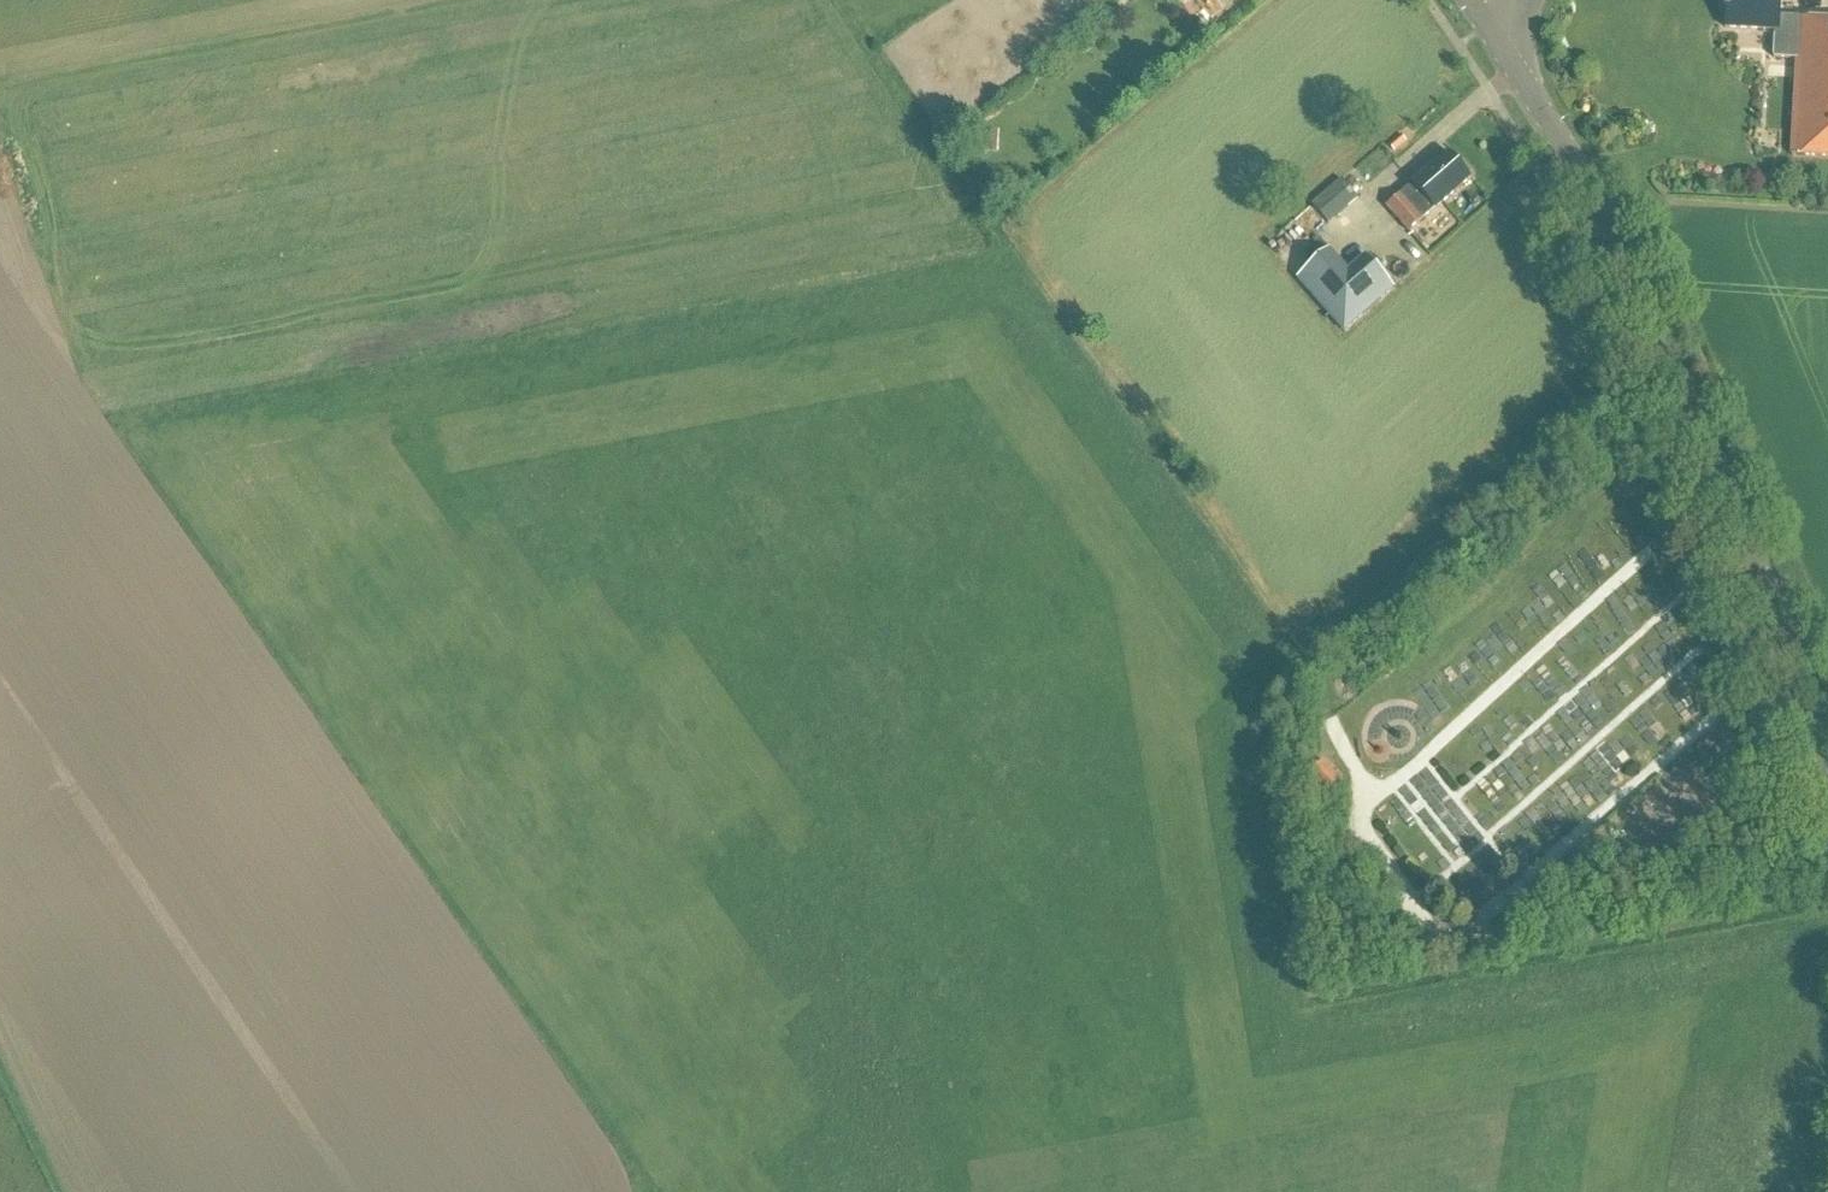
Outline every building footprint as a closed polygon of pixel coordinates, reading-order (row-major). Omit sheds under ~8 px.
[(1230,9),(1223,0),(1192,0),(1212,24),(1230,9)] [(1801,19),(1800,21),(1790,21),(1790,18),(1781,18),(1782,0),(1726,0),(1725,30),(1774,33),(1773,60),(1797,62),(1792,156),(1827,158),(1827,21),(1801,19)] [(1409,182),(1414,187),(1391,206),(1410,232),(1472,180),(1449,153),(1436,164),(1434,161),(1409,182)] [(1359,197),(1343,179),(1312,207),(1329,225),(1359,197)] [(1297,276),(1343,331),(1395,288),(1367,255),(1349,270),(1330,248),(1297,276)] [(1325,763),(1310,775),(1326,793),(1342,780),(1325,763)]
